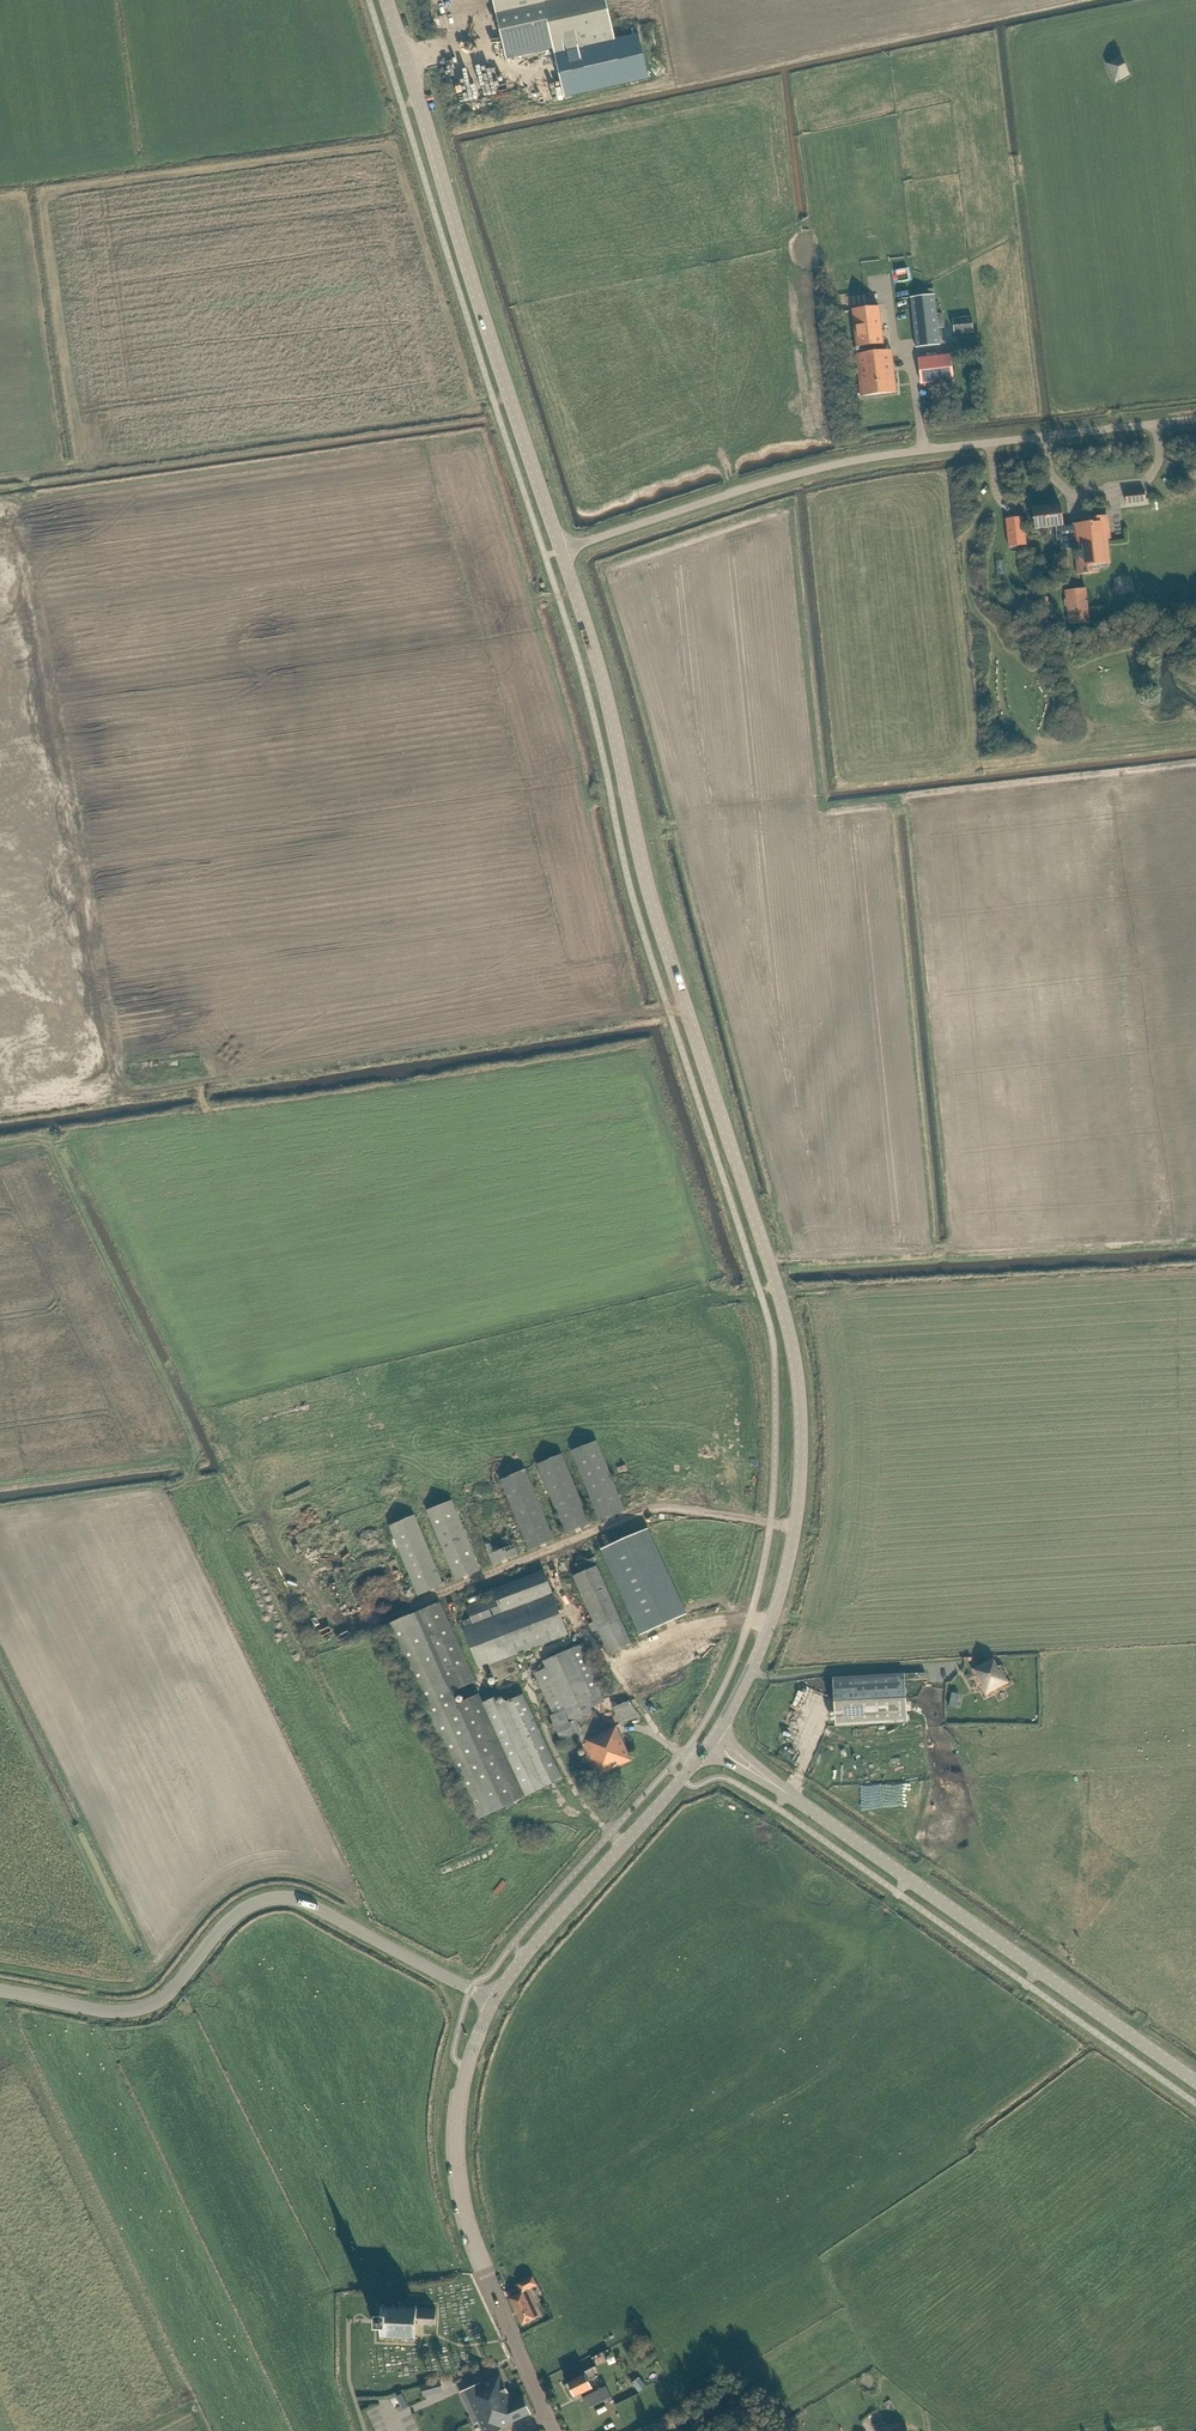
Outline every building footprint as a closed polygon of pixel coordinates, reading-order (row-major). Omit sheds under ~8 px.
[(606,0),(493,0),(507,59),(553,49),(564,98),(649,79),(639,34),(614,39),(606,0)] [(935,295),(910,298),(916,348),(940,345),(939,329),(944,328),(942,313),(937,314),(935,295)] [(884,352),(879,307),(853,311),(858,354),(856,354),(859,386),(886,383),(885,374),(894,374),(891,351),(884,352)] [(972,317),(953,319),(955,335),(974,333),(972,317)] [(951,355),(919,358),(921,385),(954,381),(951,355)] [(896,394),(895,382),(894,374),(885,374),(886,383),(859,386),(860,398),(896,394)] [(1145,490),(1125,492),(1127,504),(1146,502),(1145,490)] [(1057,527),(1063,526),(1061,506),(1033,509),(1035,529),(1057,527)] [(1024,517),(1006,519),(1009,548),(1027,546),(1024,517)] [(1066,549),(1078,547),(1080,559),(1076,559),(1077,575),(1085,574),(1100,573),(1100,565),(1110,564),(1108,546),(1105,520),(1096,521),(1096,519),(1088,520),(1088,522),(1076,523),(1076,525),(1063,526),(1057,527),(1057,535),(1065,534),(1066,549)] [(1086,588),(1065,591),(1069,624),(1090,621),(1089,609),(1088,601),(1086,602),(1086,598),(1088,598),(1086,588)] [(1041,613),(1050,612),(1048,597),(1039,598),(1041,613)] [(619,1496),(597,1441),(572,1451),(600,1521),(625,1511),(619,1496)] [(591,1524),(563,1454),(537,1464),(565,1534),(591,1524)] [(555,1539),(526,1469),(500,1480),(529,1550),(555,1539)] [(453,1500),(427,1511),(456,1581),(482,1570),(453,1500)] [(415,1516),(389,1526),(417,1596),(443,1586),(415,1516)] [(602,1549),(640,1635),(687,1614),(648,1528),(614,1544),(602,1549)] [(579,1574),(575,1575),(591,1612),(595,1621),(589,1625),(593,1633),(600,1630),(610,1653),(633,1642),(598,1565),(597,1565),(594,1557),(576,1564),(579,1574)] [(472,1618),(465,1621),(467,1627),(465,1628),(480,1667),(490,1663),(513,1655),(570,1633),(544,1570),(494,1589),(497,1596),(468,1608),(472,1618)] [(440,1602),(387,1625),(476,1819),(563,1778),(524,1694),(498,1706),(494,1698),(484,1703),(480,1694),(458,1704),(453,1693),(476,1682),(440,1602)] [(547,1668),(535,1674),(537,1679),(552,1714),(550,1715),(554,1723),(550,1725),(554,1733),(558,1731),(562,1742),(578,1735),(596,1775),(599,1774),(631,1760),(616,1727),(615,1725),(596,1732),(586,1706),(604,1699),(599,1686),(602,1684),(584,1644),(571,1649),(544,1661),(547,1668)] [(513,1655),(490,1663),(497,1681),(519,1672),(513,1655)] [(993,1658),(973,1669),(987,1695),(1010,1683),(1001,1666),(998,1667),(993,1658)] [(833,1677),(836,1726),(908,1722),(905,1673),(833,1677)] [(952,1692),(949,1707),(957,1708),(959,1694),(952,1692)] [(604,1699),(586,1706),(596,1732),(615,1725),(621,1723),(615,1706),(611,1697),(604,1699)] [(630,1701),(615,1706),(621,1723),(640,1716),(630,1701)] [(522,2292),(510,2298),(523,2324),(540,2315),(527,2289),(536,2285),(532,2277),(518,2284),(522,2292)] [(379,2316),(378,2327),(382,2328),(381,2335),(379,2335),(379,2337),(381,2337),(381,2340),(383,2340),(383,2337),(392,2338),(392,2340),(394,2340),(394,2338),(403,2338),(403,2341),(405,2341),(405,2339),(414,2339),(414,2341),(416,2342),(416,2339),(418,2339),(418,2337),(416,2337),(417,2324),(436,2325),(437,2309),(417,2309),(417,2306),(415,2306),(415,2308),(406,2308),(407,2305),(405,2305),(404,2308),(396,2307),(396,2305),(394,2305),(394,2307),(385,2307),(385,2304),(383,2304),(383,2307),(381,2307),(381,2309),(383,2309),(382,2316),(379,2316)] [(578,2377),(567,2382),(570,2388),(569,2391),(571,2394),(573,2395),(574,2397),(592,2388),(589,2381),(598,2377),(594,2370),(596,2369),(595,2366),(584,2372),(585,2374),(578,2377)] [(481,2383),(465,2390),(475,2412),(471,2414),(476,2424),(480,2422),(484,2430),(498,2430),(502,2429),(501,2427),(531,2413),(524,2398),(523,2398),(523,2399),(514,2403),(513,2402),(500,2374),(481,2383)] [(640,2392),(647,2387),(639,2377),(632,2383),(640,2392)] [(422,2386),(425,2395),(443,2391),(440,2382),(439,2382),(440,2383),(424,2387),(423,2386),(422,2386)] [(589,2408),(612,2397),(607,2386),(583,2397),(585,2401),(589,2408)] [(634,2430),(667,2430),(663,2424),(660,2419),(645,2427),(644,2425),(634,2430)]
